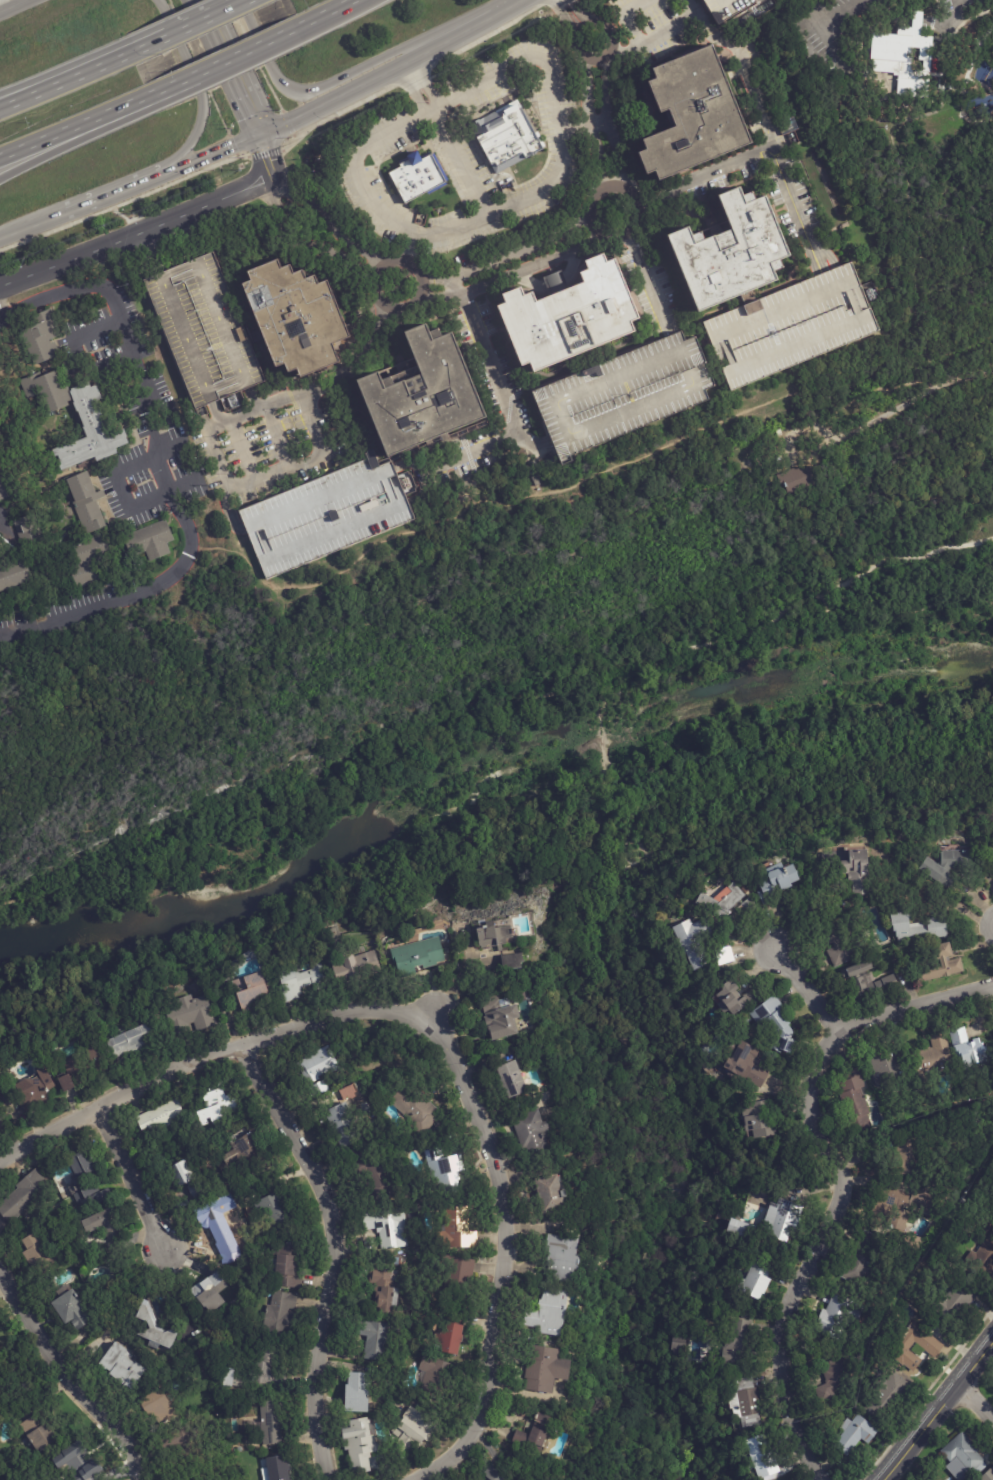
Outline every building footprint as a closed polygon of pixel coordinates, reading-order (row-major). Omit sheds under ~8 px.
[(718,24),(704,0),(758,0),(718,24)] [(934,49),(930,98),(899,95),(900,75),(895,75),(895,72),(872,70),(875,31),(899,33),(900,26),(914,27),(915,10),(925,11),(923,35),(935,36),(934,49)] [(716,53),(752,141),(659,179),(655,170),(646,173),(638,152),(646,148),(642,139),(676,125),(669,107),(660,111),(647,80),(656,76),(652,67),(712,43),(716,53)] [(522,103),(546,147),(544,148),(544,150),(528,158),(497,174),(471,125),(477,122),(476,120),(480,118),(481,119),(502,108),(504,113),(507,111),(506,109),(519,102),(520,104),(522,103)] [(798,130),(793,117),(778,122),(782,135),(798,130)] [(431,154),(445,181),(444,182),(446,185),(427,194),(426,192),(404,204),(388,173),(400,166),(398,162),(407,157),(406,155),(417,149),(421,159),(431,154)] [(716,196),(736,188),(740,196),(749,193),(752,199),(762,195),(786,256),(769,263),(776,280),(696,312),(665,235),(687,227),(693,242),(728,227),(716,196)] [(145,280),(194,410),(265,381),(214,251),(145,280)] [(515,348),(497,305),(506,302),(503,294),(522,286),(525,294),(534,291),(537,300),(585,281),(581,271),(589,268),(586,260),(605,252),(608,260),(617,257),(641,317),(633,321),(637,331),(534,373),(531,363),(522,366),(515,348)] [(316,371),(301,377),(298,367),(289,371),(285,362),(276,366),(242,282),(251,279),(247,270),(278,257),(282,266),(290,263),(294,272),(303,268),(307,277),(315,273),(319,282),(328,278),(351,335),(332,343),(340,361),(316,371)] [(702,323),(849,263),(877,330),(730,390),(702,323)] [(59,327),(62,335),(52,340),(59,356),(35,366),(20,331),(33,326),(30,318),(52,309),(59,327)] [(459,352),(485,418),(386,458),(355,381),(377,372),(380,381),(389,377),(390,377),(417,366),(404,332),(425,324),(429,332),(438,328),(441,336),(451,332),(459,352)] [(534,392),(661,340),(684,330),(688,340),(699,335),(719,385),(708,390),(712,399),(573,456),(576,461),(564,465),(554,441),(534,392)] [(103,399),(97,401),(110,434),(125,429),(128,437),(127,437),(129,443),(116,448),(117,451),(117,453),(97,461),(95,457),(61,470),(58,462),(60,461),(58,455),(55,456),(53,450),(61,447),(61,448),(87,437),(83,428),(84,427),(78,411),(77,411),(73,403),(74,402),(73,399),(68,401),(69,405),(35,418),(20,381),(38,374),(39,377),(56,371),(62,388),(68,386),(70,392),(72,391),(71,389),(77,386),(78,388),(83,386),(82,384),(89,382),(91,387),(97,385),(103,399)] [(394,463),(416,520),(268,581),(240,512),(369,459),(367,454),(370,449),(374,451),(381,466),(393,461),(394,463)] [(818,462),(825,481),(792,494),(784,473),(817,460),(818,462)] [(397,476),(405,496),(417,491),(409,471),(397,476)] [(104,491),(106,496),(96,500),(107,526),(86,535),(73,505),(76,503),(67,480),(87,472),(97,494),(104,491)] [(18,495),(0,501),(0,476),(10,473),(17,492),(18,495)] [(22,546),(13,522),(34,514),(43,541),(23,549),(22,546)] [(168,526),(174,540),(167,543),(171,553),(150,562),(146,552),(131,558),(123,537),(166,520),(168,526)] [(99,559),(93,561),(101,581),(77,590),(69,568),(79,564),(73,546),(106,533),(114,553),(99,559)] [(33,581),(0,592),(0,567),(25,558),(33,581)] [(958,882),(951,891),(922,870),(930,859),(943,868),(943,854),(946,852),(975,852),(975,870),(954,870),(951,874),(960,880),(958,882)] [(871,865),(872,895),(855,897),(854,883),(850,883),(850,875),(825,876),(824,854),(847,853),(847,854),(870,853),(871,865)] [(776,900),(764,905),(759,893),(763,891),(759,880),(769,876),(768,872),(784,865),(786,870),(796,866),(803,882),(792,886),(794,889),(784,893),(783,889),(776,892),(779,898),(776,900)] [(750,893),(721,918),(696,905),(702,893),(714,900),(728,887),(729,888),(735,883),(741,890),(745,887),(750,893)] [(948,920),(950,937),(897,944),(893,915),(912,912),(913,925),(929,923),(929,920),(947,917),(948,920)] [(708,964),(698,969),(675,926),(692,917),(695,923),(702,919),(707,928),(711,925),(715,932),(702,939),(714,961),(708,964)] [(498,927),(512,925),(514,938),(507,939),(508,944),(499,945),(499,947),(482,949),(479,927),(481,927),(480,920),(488,919),(488,920),(496,919),(497,924),(498,923),(498,927)] [(836,969),(827,952),(835,948),(833,945),(831,946),(825,933),(847,922),(864,955),(836,969)] [(437,941),(442,960),(434,962),(435,964),(420,968),(420,965),(394,971),(388,948),(436,935),(437,941)] [(353,981),(352,981),(351,980),(340,983),(333,964),(344,960),(343,958),(355,954),(353,950),(372,944),(373,949),(375,949),(382,971),(353,981)] [(952,944),(956,957),(950,959),(951,960),(949,960),(950,962),(962,959),(966,973),(952,976),(953,978),(946,979),(946,977),(919,984),(914,964),(938,958),(935,948),(952,944)] [(733,947),(736,959),(723,963),(718,949),(732,945),(733,947)] [(500,967),(498,954),(519,951),(520,959),(518,960),(519,965),(500,967)] [(293,1000),(286,1002),(277,972),(293,967),(301,972),(315,968),(312,961),(321,958),(330,987),(316,992),(313,984),(300,988),(303,997),(293,1000)] [(896,975),(900,985),(871,997),(870,994),(854,1000),(842,971),(846,969),(847,970),(873,960),(876,968),(874,969),(872,970),(877,981),(874,982),(874,983),(867,986),(868,987),(875,984),(875,983),(882,980),(882,979),(895,974),(896,975)] [(265,981),(273,1007),(245,1016),(239,998),(234,1000),(229,980),(262,970),(265,981)] [(734,977),(748,994),(754,989),(761,998),(751,1006),(749,1003),(733,1017),(721,1002),(724,999),(716,990),(734,976),(734,977)] [(527,999),(521,1001),(518,993),(525,992),(527,999)] [(197,1030),(194,1022),(189,1023),(191,1029),(176,1034),(167,1007),(178,1004),(176,999),(191,994),(193,998),(206,994),(217,1024),(197,1031),(197,1030)] [(772,994),(782,1008),(779,1010),(788,1022),(786,1024),(791,1031),(789,1037),(793,1039),(788,1052),(778,1048),(778,1049),(779,1049),(778,1052),(775,1051),(776,1048),(773,1047),(778,1033),(766,1018),(757,1025),(747,1012),(771,994),(772,994)] [(514,1008),(517,1016),(511,1018),(515,1033),(488,1040),(478,1005),(504,997),(506,1005),(513,1003),(514,1008)] [(127,1057),(116,1062),(107,1039),(150,1021),(158,1039),(145,1044),(147,1049),(127,1057)] [(961,1026),(964,1039),(975,1036),(976,1040),(980,1039),(981,1044),(983,1044),(987,1060),(954,1068),(945,1029),(961,1025),(961,1026)] [(951,1064),(947,1065),(948,1069),(944,1069),(943,1066),(915,1073),(910,1051),(929,1047),(931,1047),(928,1034),(943,1030),(952,1064),(951,1064)] [(766,1073),(759,1087),(740,1076),(737,1080),(727,1074),(726,1070),(727,1067),(722,1064),(729,1051),(724,1048),(730,1037),(738,1041),(740,1038),(751,1044),(751,1045),(758,1049),(754,1055),(760,1058),(756,1065),(767,1071),(766,1073)] [(92,1078),(77,1086),(76,1085),(65,1091),(51,1064),(64,1057),(65,1060),(96,1044),(104,1060),(99,1063),(104,1072),(92,1078)] [(339,1067),(320,1076),(322,1079),(306,1087),(294,1062),(329,1045),(340,1067),(339,1067)] [(878,1087),(868,1056),(900,1045),(910,1076),(878,1087)] [(521,1071),(529,1090),(510,1098),(498,1066),(516,1059),(521,1071)] [(23,1109),(17,1100),(10,1104),(3,1091),(26,1078),(34,1077),(39,1074),(36,1069),(43,1065),(55,1085),(48,1089),(50,1091),(47,1093),(48,1104),(40,1104),(39,1112),(27,1110),(27,1108),(26,1108),(23,1110),(23,1109)] [(872,1127),(852,1135),(847,1121),(853,1119),(843,1093),(845,1092),(842,1082),(848,1080),(845,1073),(859,1068),(866,1086),(862,1088),(871,1113),(868,1114),(873,1127),(872,1127)] [(195,1105),(204,1101),(202,1093),(209,1091),(206,1082),(220,1077),(227,1096),(233,1093),(239,1111),(224,1117),(225,1121),(214,1125),(213,1123),(202,1126),(195,1105)] [(325,1079),(330,1089),(320,1094),(315,1084),(325,1079)] [(421,1094),(444,1112),(425,1136),(410,1125),(414,1121),(390,1102),(401,1087),(407,1091),(411,1086),(421,1094)] [(751,1103),(773,1098),(779,1134),(758,1137),(756,1123),(755,1124),(754,1120),(749,1121),(748,1116),(753,1115),(751,1103)] [(151,1132),(148,1127),(142,1129),(136,1117),(177,1099),(185,1117),(151,1133),(151,1132)] [(336,1135),(329,1121),(333,1120),(328,1110),(343,1103),(360,1138),(341,1148),(336,1135)] [(557,1122),(560,1121),(562,1125),(544,1131),(549,1147),(525,1155),(512,1118),(539,1108),(544,1122),(550,1120),(551,1124),(557,1122)] [(258,1133),(263,1141),(254,1146),(257,1152),(246,1159),(251,1167),(234,1176),(222,1156),(235,1149),(231,1143),(248,1133),(248,1132),(251,1131),(256,1129),(258,1133)] [(898,1156),(898,1136),(920,1136),(920,1174),(890,1175),(890,1156),(898,1156)] [(398,1192),(372,1205),(346,1153),(367,1143),(373,1156),(378,1154),(398,1192)] [(459,1158),(464,1177),(434,1185),(425,1151),(441,1147),(444,1158),(458,1154),(459,1158)] [(90,1149),(97,1165),(93,1168),(94,1170),(96,1170),(111,1201),(82,1215),(69,1187),(79,1182),(70,1163),(72,1162),(70,1157),(89,1148),(90,1149)] [(187,1183),(180,1186),(179,1183),(174,1185),(166,1168),(185,1158),(195,1178),(187,1183)] [(9,1224),(0,1213),(0,1204),(18,1188),(16,1186),(37,1168),(53,1187),(9,1224)] [(565,1209),(544,1214),(536,1178),(559,1173),(563,1190),(567,1189),(569,1196),(566,1197),(569,1208),(565,1209)] [(193,1198),(190,1192),(205,1185),(208,1191),(193,1198)] [(883,1186),(883,1185),(914,1194),(917,1185),(940,1192),(933,1217),(905,1208),(898,1233),(871,1225),(883,1186)] [(293,1223),(273,1233),(264,1214),(260,1215),(254,1202),(284,1188),(299,1221),(293,1223)] [(239,1246),(224,1253),(219,1243),(217,1244),(207,1222),(200,1225),(193,1210),(225,1195),(232,1210),(224,1214),(239,1246)] [(778,1197),(801,1204),(792,1230),(788,1229),(784,1241),(764,1234),(767,1224),(761,1222),(768,1201),(774,1203),(776,1196),(778,1197)] [(123,1234),(109,1240),(104,1230),(91,1236),(83,1219),(112,1206),(124,1233),(123,1234)] [(478,1234),(478,1247),(438,1248),(437,1232),(442,1232),(441,1225),(445,1225),(444,1207),(469,1206),(469,1232),(478,1231),(478,1234)] [(381,1236),(380,1233),(378,1233),(378,1228),(366,1230),(364,1214),(405,1209),(407,1225),(401,1226),(403,1247),(382,1250),(381,1236)] [(754,1225),(751,1238),(725,1231),(728,1218),(754,1225)] [(49,1237),(58,1253),(61,1251),(66,1260),(37,1277),(23,1252),(27,1249),(22,1239),(43,1227),(49,1237)] [(561,1232),(581,1235),(578,1253),(582,1254),(580,1271),(576,1271),(574,1283),(548,1279),(550,1266),(548,1266),(550,1251),(547,1250),(549,1234),(560,1236),(561,1232)] [(869,1245),(885,1253),(866,1290),(840,1277),(859,1240),(869,1245)] [(984,1240),(992,1247),(992,1275),(988,1281),(966,1263),(984,1240)] [(304,1275),(302,1291),(274,1288),(276,1271),(269,1270),(270,1258),(277,1259),(279,1241),(302,1243),(299,1272),(304,1273),(304,1275)] [(475,1260),(470,1295),(445,1291),(448,1271),(441,1269),(443,1255),(475,1260)] [(768,1267),(764,1276),(768,1278),(761,1292),(760,1292),(756,1299),(737,1289),(753,1257),(769,1265),(768,1267)] [(393,1314),(373,1312),(375,1284),(370,1284),(371,1268),(401,1270),(400,1281),(396,1280),(395,1288),(400,1288),(398,1307),(394,1306),(393,1314)] [(225,1304),(218,1292),(227,1287),(217,1271),(190,1289),(207,1315),(225,1304)] [(979,1294),(954,1326),(928,1306),(940,1291),(947,1297),(961,1280),(979,1294)] [(569,1293),(562,1337),(539,1333),(540,1328),(525,1326),(527,1309),(541,1311),(541,1309),(539,1309),(541,1299),(543,1300),(545,1287),(570,1290),(569,1293)] [(93,1320),(77,1331),(71,1321),(66,1324),(52,1303),(73,1289),(76,1293),(79,1296),(78,1297),(93,1320)] [(298,1297),(296,1310),(290,1309),(289,1312),(295,1313),(290,1341),(269,1337),(271,1327),(264,1325),(267,1305),(271,1306),(274,1290),(299,1295),(298,1297)] [(817,1314),(819,1308),(823,1309),(830,1292),(862,1305),(852,1327),(843,1324),(836,1340),(811,1329),(817,1314)] [(147,1300),(149,1301),(158,1326),(169,1331),(175,1328),(179,1330),(171,1349),(160,1344),(158,1350),(148,1346),(150,1340),(137,1334),(150,1329),(148,1322),(136,1317),(144,1299),(147,1300)] [(459,1312),(466,1313),(460,1355),(442,1352),(442,1351),(432,1350),(435,1330),(446,1331),(449,1310),(459,1312)] [(365,1356),(367,1336),(352,1334),(353,1319),(393,1324),(388,1363),(364,1360),(365,1356)] [(753,1323),(751,1334),(756,1335),(753,1369),(723,1366),(725,1347),(726,1347),(727,1331),(733,1331),(734,1319),(753,1320),(753,1323)] [(930,1334),(946,1346),(936,1359),(929,1353),(923,1360),(924,1361),(914,1372),(905,1365),(904,1366),(895,1358),(896,1357),(890,1352),(898,1341),(893,1337),(904,1324),(909,1328),(914,1321),(930,1334)] [(675,1336),(681,1336),(681,1334),(686,1334),(685,1337),(688,1338),(687,1351),(673,1350),(675,1336)] [(127,1351),(125,1355),(135,1362),(136,1361),(151,1373),(135,1394),(109,1375),(111,1373),(99,1364),(116,1342),(128,1351),(127,1351)] [(288,1378),(287,1391),(228,1385),(229,1369),(250,1371),(251,1359),(256,1360),(258,1345),(284,1348),(282,1365),(272,1364),(272,1372),(288,1373),(288,1378)] [(560,1359),(574,1360),(571,1380),(556,1378),(554,1394),(526,1390),(528,1379),(525,1379),(528,1359),(533,1360),(535,1346),(561,1349),(560,1359)] [(198,1349),(200,1356),(194,1358),(192,1351),(198,1349)] [(817,1391),(816,1388),(828,1385),(826,1380),(827,1380),(819,1354),(834,1349),(836,1356),(844,1353),(854,1385),(834,1391),(837,1399),(821,1404),(817,1391)] [(425,1387),(429,1374),(419,1371),(424,1355),(452,1364),(441,1400),(422,1395),(425,1387)] [(232,1387),(234,1369),(224,1368),(221,1385),(232,1387)] [(911,1388),(883,1424),(865,1409),(895,1371),(913,1386),(911,1388)] [(354,1373),(369,1374),(368,1387),(370,1387),(370,1395),(371,1395),(371,1399),(370,1399),(369,1413),(346,1412),(347,1385),(349,1385),(350,1372),(354,1373)] [(760,1388),(764,1413),(761,1414),(763,1425),(745,1428),(743,1420),(742,1421),(741,1417),(738,1417),(737,1409),(732,1410),(730,1394),(738,1393),(736,1380),(754,1376),(756,1388),(760,1388)] [(172,1405),(178,1415),(156,1429),(139,1401),(161,1387),(172,1405)] [(284,1413),(284,1423),(283,1423),(283,1433),(282,1433),(283,1447),(263,1448),(260,1400),(279,1399),(280,1412),(283,1411),(284,1413)] [(426,1418),(427,1418),(421,1427),(430,1434),(422,1445),(417,1442),(408,1455),(398,1447),(402,1441),(392,1434),(411,1407),(426,1418)] [(553,1425),(541,1455),(512,1443),(517,1430),(531,1436),(534,1427),(533,1427),(537,1419),(536,1419),(539,1412),(555,1419),(553,1425)] [(860,1441),(848,1457),(835,1446),(846,1432),(841,1428),(848,1419),(853,1422),(859,1414),(880,1431),(869,1445),(862,1439),(860,1441)] [(38,1455),(19,1426),(33,1416),(40,1427),(51,1421),(63,1439),(38,1455)] [(373,1418),(377,1435),(375,1436),(376,1442),(378,1442),(380,1451),(371,1453),(372,1458),(369,1459),(371,1471),(354,1475),(349,1450),(345,1451),(340,1423),(373,1416),(373,1418)] [(172,1453),(165,1434),(183,1427),(192,1451),(174,1457),(172,1453)] [(967,1472),(958,1479),(954,1479),(942,1466),(947,1461),(937,1450),(959,1430),(970,1443),(976,1449),(974,1451),(981,1459),(980,1461),(984,1464),(973,1474),(970,1469),(967,1472)] [(777,1464),(780,1473),(760,1479),(747,1441),(767,1434),(777,1464)] [(103,1476),(97,1479),(64,1479),(50,1459),(79,1440),(103,1476)] [(289,1479),(263,1479),(261,1469),(268,1468),(267,1459),(286,1455),(287,1464),(290,1464),(290,1466),(291,1471),(289,1471),(290,1479),(289,1479)] [(990,1465),(992,1468),(992,1479),(973,1479),(990,1465)] [(509,1479),(511,1479),(492,1479),(487,1476),(495,1467),(502,1472),(504,1474),(508,1468),(514,1473),(509,1479)]
